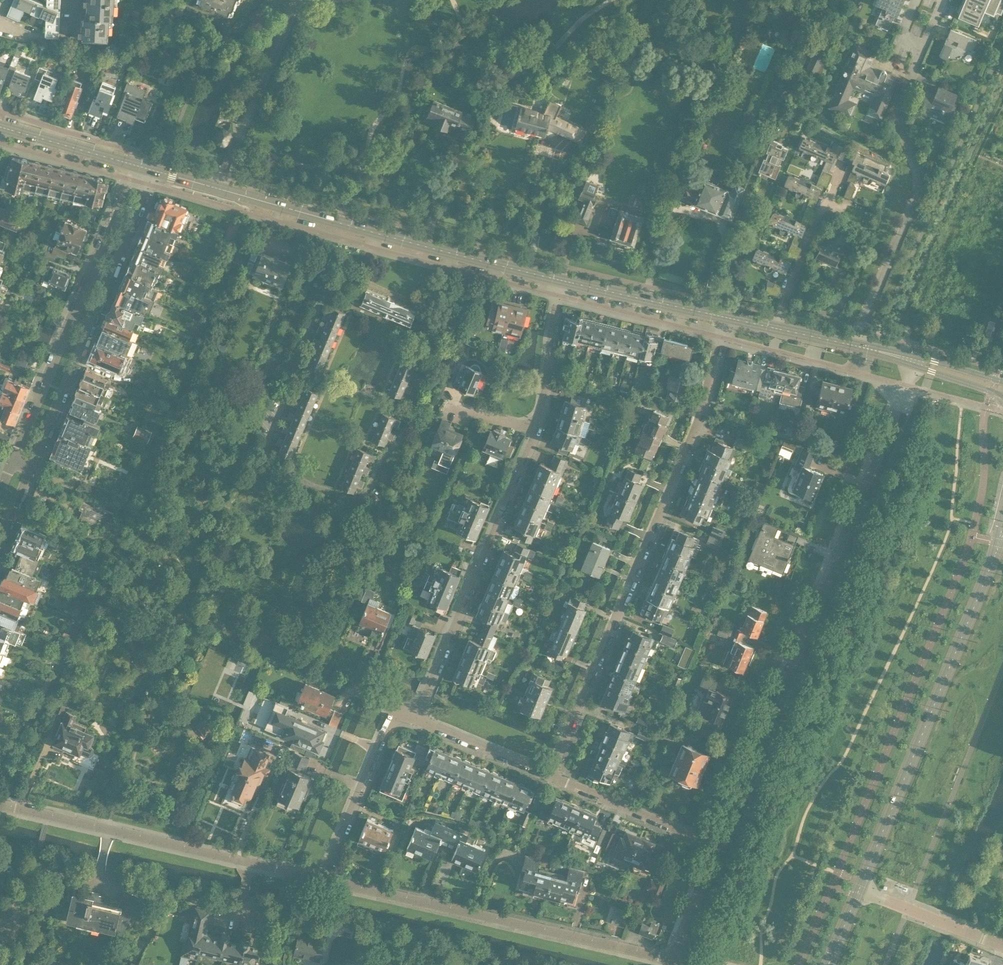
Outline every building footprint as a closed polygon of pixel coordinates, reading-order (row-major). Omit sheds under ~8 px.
[(7,15),(18,20),(23,9),(33,13),(35,14),(40,3),(34,0),(13,0),(7,15)] [(48,6),(60,11),(61,0),(48,0),(48,6)] [(113,5),(114,0),(85,0),(84,5),(89,5),(88,18),(84,18),(84,31),(79,31),(79,36),(83,36),(83,39),(108,40),(108,24),(108,20),(113,20),(113,5)] [(200,0),(212,5),(212,6),(212,7),(212,8),(213,9),(214,9),(215,9),(216,9),(217,9),(217,8),(229,12),(230,8),(232,9),(233,7),(235,2),(235,0),(200,0)] [(882,8),(875,25),(888,30),(894,15),(897,17),(904,0),(877,0),(875,4),(882,8)] [(976,23),(984,6),(1000,13),(1002,6),(1002,0),(967,0),(960,16),(961,16),(976,22),(976,23)] [(786,1),(782,5),(790,12),(794,8),(786,1)] [(60,11),(48,6),(40,3),(35,14),(37,15),(47,19),(46,37),(59,38),(60,11)] [(972,50),(976,40),(950,29),(939,56),(946,59),(947,57),(951,58),(955,58),(957,57),(957,58),(961,56),(962,55),(965,52),(967,49),(972,50)] [(19,42),(14,55),(20,58),(25,45),(19,42)] [(891,77),(886,75),(886,74),(886,73),(886,72),(885,72),(885,71),(884,70),(883,70),(882,70),(881,71),(880,71),(880,72),(869,68),(870,66),(865,64),(869,52),(855,46),(845,71),(844,70),(843,74),(844,74),(836,91),(835,91),(834,95),(835,95),(830,106),(850,114),(854,104),(845,100),(852,83),(877,93),(871,108),(882,112),(893,84),(891,77)] [(816,74),(823,56),(814,52),(806,70),(816,74)] [(9,67),(10,65),(0,62),(0,91),(3,83),(9,67)] [(10,65),(9,67),(3,83),(14,87),(12,92),(21,96),(23,90),(25,91),(31,76),(16,70),(17,67),(10,65)] [(641,77),(645,69),(637,66),(634,74),(641,77)] [(53,72),(39,67),(33,83),(39,85),(34,98),(41,101),(43,97),(52,100),(57,88),(55,87),(58,78),(51,76),(53,72)] [(565,85),(573,73),(568,70),(560,81),(565,85)] [(77,101),(77,100),(82,88),(80,87),(82,82),(73,79),(72,84),(70,83),(66,96),(63,102),(62,102),(60,105),(62,106),(59,112),(71,117),(75,107),(76,107),(78,102),(77,101)] [(95,96),(89,111),(101,116),(103,111),(107,113),(109,109),(110,107),(112,102),(110,102),(114,91),(116,87),(102,81),(101,86),(97,96),(95,96)] [(121,106),(117,116),(127,119),(126,121),(133,123),(135,118),(145,121),(152,102),(143,98),(146,90),(127,82),(118,105),(121,106)] [(924,90),(919,103),(924,105),(921,111),(931,115),(933,111),(938,113),(937,115),(948,120),(955,104),(952,103),(956,94),(941,88),(940,92),(940,93),(939,96),(924,90)] [(700,104),(703,95),(693,91),(690,100),(690,101),(688,107),(696,109),(698,103),(700,104)] [(528,108),(520,107),(515,127),(531,131),(530,133),(531,133),(536,134),(537,133),(545,135),(546,128),(554,130),(580,142),(585,130),(556,117),(562,104),(551,100),(553,97),(549,92),(545,95),(550,102),(545,113),(528,108)] [(806,99),(795,94),(793,98),(805,102),(806,99)] [(456,127),(462,130),(464,126),(471,129),(476,116),(433,100),(431,105),(430,105),(429,106),(423,121),(446,130),(447,129),(450,130),(450,128),(455,129),(456,127)] [(217,139),(216,141),(217,143),(224,146),(226,145),(226,144),(229,145),(232,136),(230,136),(231,134),(229,131),(223,129),(220,130),(218,130),(215,138),(217,139)] [(828,172),(836,153),(838,154),(837,156),(837,157),(837,158),(838,158),(839,158),(840,158),(840,157),(844,148),(833,143),(831,148),(809,139),(805,138),(804,137),(803,137),(803,138),(802,138),(802,139),(798,148),(811,154),(810,157),(810,159),(812,161),(815,162),(816,162),(818,161),(819,157),(826,160),(822,170),(828,172)] [(766,150),(758,171),(759,171),(771,177),(773,177),(775,178),(776,178),(777,174),(781,164),(779,164),(781,158),(783,159),(787,148),(782,146),(783,143),(772,139),(771,139),(767,150),(766,150)] [(885,185),(889,172),(887,172),(886,172),(884,171),(884,170),(876,167),(862,161),(864,156),(853,151),(849,161),(849,162),(849,163),(850,163),(851,163),(852,163),(852,162),(854,163),(846,182),(849,183),(843,196),(850,199),(855,187),(855,186),(855,185),(854,185),(852,184),(857,173),(864,176),(862,179),(863,181),(864,183),(865,183),(867,184),(869,184),(870,182),(872,179),(885,185)] [(8,166),(6,172),(26,177),(30,161),(28,161),(27,159),(23,158),(22,159),(13,157),(11,165),(9,165),(8,166)] [(30,161),(26,177),(24,187),(36,190),(42,164),(40,164),(39,162),(36,161),(34,162),(30,161)] [(47,166),(42,164),(36,190),(49,193),(55,168),(53,167),(52,165),(49,164),(47,166)] [(60,169),(55,168),(49,193),(61,196),(68,171),(66,170),(65,168),(61,168),(60,169)] [(680,197),(717,212),(727,188),(721,186),(723,180),(719,178),(717,184),(703,179),(699,190),(685,185),(690,173),(685,170),(679,183),(685,185),(680,197)] [(812,211),(821,188),(819,187),(820,184),(827,187),(832,176),(832,175),(832,174),(831,174),(830,173),(828,172),(822,170),(816,185),(794,176),(793,176),(790,175),(789,175),(788,175),(787,176),(783,186),(796,191),(795,194),(795,196),(796,198),(797,198),(799,199),(801,199),(802,197),(804,194),(811,197),(806,209),(812,211)] [(72,172),(68,171),(61,196),(74,199),(80,174),(78,173),(77,171),(74,171),(72,172)] [(26,177),(6,172),(5,178),(6,179),(7,180),(6,188),(22,192),(24,187),(26,177)] [(85,175),(80,174),(74,199),(87,202),(93,177),(91,176),(90,175),(87,174),(85,175)] [(97,178),(93,177),(87,202),(86,204),(95,206),(95,204),(99,205),(100,203),(101,204),(103,197),(104,197),(106,190),(107,190),(108,183),(105,182),(106,180),(104,180),(102,178),(99,177),(97,178)] [(731,190),(727,188),(717,212),(731,218),(744,187),(734,183),(731,190)] [(593,193),(594,189),(583,185),(578,199),(583,201),(575,220),(586,224),(598,195),(593,193)] [(187,214),(184,213),(187,208),(187,207),(172,201),(171,199),(167,197),(164,198),(162,202),(159,201),(155,212),(151,210),(148,218),(178,230),(182,221),(184,222),(187,222),(188,217),(187,214)] [(17,229),(22,216),(0,206),(0,222),(17,229)] [(634,245),(643,217),(610,206),(607,215),(616,218),(610,238),(634,245)] [(796,248),(806,225),(804,224),(805,221),(812,224),(814,218),(804,214),(800,222),(778,213),(774,212),(774,211),(773,212),(772,212),(772,213),(768,222),(780,228),(779,231),(779,233),(781,234),(781,235),(784,236),(785,235),(787,234),(788,231),(795,234),(790,246),(796,248)] [(173,245),(179,231),(178,230),(148,218),(143,232),(173,245)] [(232,219),(225,236),(234,239),(240,222),(232,219)] [(87,229),(71,223),(63,220),(61,224),(63,225),(60,232),(82,241),(87,229)] [(835,266),(845,246),(851,233),(834,225),(824,246),(821,244),(815,256),(835,266)] [(15,238),(18,231),(6,226),(3,233),(15,238)] [(82,241),(60,232),(58,231),(54,243),(77,253),(82,241)] [(168,258),(173,245),(143,232),(137,245),(168,258)] [(163,271),(168,258),(137,245),(132,258),(161,270),(163,271)] [(751,254),(754,248),(748,245),(745,251),(751,254)] [(64,258),(67,251),(55,247),(52,253),(64,258)] [(777,294),(791,262),(788,261),(789,258),(796,261),(799,255),(788,251),(785,259),(763,249),(763,250),(758,248),(757,248),(756,248),(756,249),(755,249),(751,259),(765,265),(764,268),(764,270),(765,271),(766,272),(768,273),(770,272),(772,271),(773,268),(780,271),(773,287),(767,286),(765,293),(778,295),(779,294),(777,294)] [(254,274),(265,278),(282,285),(291,265),(253,250),(253,249),(246,265),(247,265),(256,269),(254,274)] [(302,261),(314,266),(317,259),(305,254),(302,261)] [(158,276),(161,270),(132,258),(126,272),(153,284),(154,285),(156,280),(158,280),(159,277),(158,276)] [(65,288),(72,273),(50,264),(47,272),(44,279),(48,280),(48,281),(65,288)] [(151,289),(153,284),(126,272),(120,286),(150,298),(154,300),(155,297),(156,298),(157,294),(157,292),(151,289)] [(144,313),(150,298),(120,286),(114,301),(144,313)] [(389,300),(366,291),(366,290),(361,304),(410,324),(416,311),(389,300)] [(510,302),(501,300),(500,303),(493,301),(487,325),(503,329),(510,302)] [(137,329),(144,313),(114,301),(108,317),(134,328),(137,329)] [(517,304),(510,302),(503,329),(519,334),(521,325),(524,325),(526,315),(524,315),(525,309),(516,307),(517,304)] [(59,318),(62,310),(48,304),(44,312),(59,318)] [(345,313),(333,308),(330,314),(325,312),(322,318),(328,320),(325,327),(337,333),(345,313)] [(576,320),(572,319),(565,317),(563,328),(566,329),(563,341),(572,344),(573,341),(576,342),(583,319),(583,317),(577,316),(576,320)] [(129,339),(134,328),(108,317),(103,328),(129,339)] [(589,346),(595,322),(583,319),(576,342),(589,346)] [(989,339),(995,322),(989,320),(983,337),(989,339)] [(601,349),(608,326),(595,322),(589,346),(601,349)] [(40,324),(37,331),(50,337),(53,329),(40,324)] [(337,333),(325,327),(320,325),(317,331),(322,333),(319,340),(331,346),(337,333)] [(614,352),(620,329),(608,326),(601,349),(614,352)] [(103,328),(97,342),(126,354),(127,353),(128,353),(129,352),(129,351),(130,350),(130,349),(130,348),(130,347),(130,346),(132,340),(129,339),(103,328)] [(627,355),(633,332),(620,329),(614,352),(627,355)] [(50,337),(37,331),(34,338),(47,344),(50,337)] [(638,358),(644,335),(633,332),(627,355),(638,358)] [(652,363),(657,342),(659,337),(645,333),(644,335),(638,358),(646,360),(646,361),(652,363)] [(331,346),(319,340),(314,338),(312,344),(317,346),(314,353),(326,358),(331,346)] [(690,359),(693,345),(664,338),(660,354),(658,360),(665,362),(666,356),(667,356),(668,353),(690,359)] [(136,358),(126,354),(97,342),(90,358),(106,365),(105,367),(107,368),(106,370),(104,369),(101,375),(119,383),(122,377),(109,371),(110,369),(112,370),(113,368),(129,375),(136,358)] [(326,358),(314,353),(309,351),(306,357),(312,359),(308,367),(320,372),(326,358)] [(405,353),(402,361),(400,366),(412,371),(415,364),(420,366),(423,360),(405,353)] [(18,355),(14,365),(25,370),(27,364),(29,359),(18,355)] [(729,380),(729,381),(756,388),(756,390),(761,391),(766,371),(759,369),(758,369),(759,365),(738,359),(738,360),(739,360),(736,371),(731,370),(731,371),(732,371),(729,380)] [(3,361),(0,367),(0,368),(11,372),(14,365),(3,361)] [(400,366),(397,373),(394,379),(407,384),(410,377),(415,379),(417,373),(412,371),(400,366)] [(459,387),(472,393),(473,393),(474,393),(475,393),(475,392),(476,392),(476,391),(477,391),(477,390),(477,389),(477,388),(476,387),(476,386),(475,386),(481,372),(466,366),(463,372),(459,370),(454,383),(460,385),(459,387)] [(773,391),(781,393),(787,372),(775,369),(775,368),(768,366),(764,381),(769,382),(768,386),(774,388),(773,391)] [(105,395),(110,382),(111,381),(85,371),(80,385),(105,395)] [(801,376),(787,372),(781,393),(788,395),(788,396),(802,400),(805,387),(798,385),(801,376)] [(673,376),(667,397),(682,401),(688,380),(673,376)] [(9,377),(4,389),(26,398),(31,386),(9,377)] [(394,379),(391,386),(389,393),(401,398),(404,390),(409,392),(412,386),(407,384),(394,379)] [(621,388),(628,390),(629,383),(623,381),(621,388)] [(819,396),(817,405),(820,406),(819,409),(830,412),(837,385),(836,385),(836,383),(831,382),(830,383),(823,381),(821,388),(819,388),(817,396),(819,396)] [(839,385),(837,385),(830,412),(839,414),(840,411),(846,412),(848,404),(850,404),(852,396),(850,396),(852,389),(844,387),(844,385),(840,384),(839,385)] [(99,409),(105,395),(80,385),(74,398),(99,409)] [(26,398),(4,389),(0,387),(0,402),(21,410),(26,398)] [(806,392),(802,408),(808,410),(813,394),(806,392)] [(566,400),(562,413),(585,420),(589,407),(585,406),(588,399),(573,394),(571,401),(566,400)] [(74,398),(69,410),(97,421),(102,410),(99,409),(74,398)] [(939,407),(940,401),(924,398),(922,404),(939,407)] [(313,406),(301,401),(295,399),(293,405),(298,407),(295,414),(307,419),(313,406)] [(0,402),(0,417),(15,423),(21,410),(0,402)] [(849,420),(855,423),(861,408),(855,405),(849,420)] [(649,418),(644,430),(661,437),(666,425),(665,425),(668,417),(654,411),(651,419),(649,418)] [(307,419),(295,414),(290,412),(288,418),(293,420),(290,427),(302,432),(307,419)] [(383,413),(380,421),(378,426),(390,431),(393,424),(398,426),(400,420),(383,413)] [(558,426),(558,427),(580,435),(585,420),(562,413),(558,426)] [(75,417),(67,414),(60,431),(92,444),(97,432),(98,433),(102,425),(85,418),(84,421),(81,420),(82,417),(76,414),(75,417)] [(455,453),(462,435),(453,431),(453,430),(448,428),(450,423),(442,420),(432,444),(444,449),(439,461),(435,459),(432,467),(447,473),(455,453)] [(151,423),(148,430),(152,431),(155,432),(157,426),(151,423)] [(139,425),(134,436),(147,442),(151,434),(152,431),(148,430),(139,425)] [(302,432),(290,427),(285,425),(282,431),(287,433),(284,440),(296,445),(302,432)] [(788,425),(786,432),(794,434),(796,427),(788,425)] [(378,426),(375,434),(372,440),(384,445),(387,437),(393,439),(395,433),(390,431),(378,426)] [(493,431),(482,427),(483,427),(480,433),(488,436),(482,449),(490,453),(490,454),(501,459),(503,455),(510,458),(514,447),(515,447),(508,444),(510,439),(510,438),(504,436),(505,434),(494,429),(494,430),(493,431)] [(571,455),(572,452),(576,444),(580,445),(582,440),(585,441),(584,443),(589,445),(591,440),(580,435),(558,427),(552,442),(553,441),(560,444),(558,449),(571,455)] [(661,437),(644,430),(639,443),(643,444),(641,450),(649,454),(651,448),(656,450),(661,437)] [(10,435),(0,431),(0,438),(8,441),(10,435)] [(99,447),(92,444),(60,431),(50,455),(65,461),(63,466),(88,477),(99,447)] [(737,436),(734,444),(745,448),(748,441),(737,436)] [(716,437),(714,444),(711,450),(708,449),(704,458),(706,459),(727,468),(732,456),(729,455),(733,447),(723,443),(724,440),(716,437)] [(296,445),(284,440),(279,438),(277,443),(282,446),(279,454),(291,459),(296,445)] [(785,442),(782,447),(793,452),(796,445),(785,442)] [(358,448),(355,455),(352,461),(365,466),(367,459),(373,461),(375,455),(358,448)] [(812,459),(800,454),(794,467),(800,470),(792,489),(813,498),(823,474),(809,468),(812,459)] [(541,462),(538,469),(535,476),(557,485),(566,465),(575,468),(576,464),(570,461),(556,455),(551,468),(541,464),(542,463),(541,462)] [(572,455),(570,461),(576,464),(579,465),(582,459),(572,455)] [(727,468),(706,459),(704,458),(699,472),(700,472),(722,481),(727,468)] [(644,459),(640,468),(645,470),(649,461),(644,459)] [(352,461),(349,468),(347,474),(359,479),(362,472),(367,474),(370,468),(365,466),(352,461)] [(629,469),(624,481),(619,493),(636,501),(643,483),(638,481),(641,475),(629,469)] [(722,481),(700,472),(699,472),(693,484),(716,494),(722,481)] [(347,474),(344,481),(341,488),(353,493),(357,485),(362,487),(364,481),(359,479),(347,474)] [(554,494),(557,485),(535,476),(530,488),(550,497),(551,493),(554,494)] [(713,502),(716,494),(693,484),(688,497),(690,498),(713,508),(716,509),(718,504),(713,502)] [(556,499),(550,497),(530,488),(525,501),(547,510),(550,502),(555,504),(556,503),(562,506),(564,503),(556,499)] [(636,501),(619,493),(615,492),(610,503),(614,504),(606,523),(618,528),(623,516),(628,518),(636,501)] [(705,525),(713,508),(690,498),(688,497),(681,514),(705,525)] [(488,511),(487,509),(489,506),(472,499),(468,508),(463,506),(459,504),(459,505),(453,503),(451,509),(452,510),(482,522),(485,515),(487,514),(488,511)] [(525,501),(519,513),(539,521),(541,517),(543,518),(547,510),(525,501)] [(82,511),(78,519),(103,530),(107,521),(110,522),(109,524),(110,524),(114,513),(104,509),(105,506),(95,502),(93,507),(82,502),(78,511),(79,511),(79,510),(82,511)] [(458,531),(475,538),(476,535),(478,534),(479,531),(479,530),(482,522),(452,510),(450,515),(453,517),(455,517),(456,518),(457,520),(462,522),(458,531)] [(515,526),(517,527),(523,530),(520,536),(530,541),(533,534),(536,535),(540,527),(537,526),(539,521),(519,513),(514,526),(515,527),(515,526)] [(190,532),(194,536),(197,533),(200,533),(203,530),(204,525),(200,522),(196,522),(193,526),(193,529),(190,532)] [(782,547),(771,542),(777,528),(764,522),(760,531),(758,530),(755,536),(758,537),(749,559),(761,564),(763,559),(775,564),(773,567),(783,571),(787,562),(789,562),(791,557),(789,556),(794,545),(784,541),(782,547)] [(45,533),(22,524),(17,536),(45,547),(48,546),(51,538),(50,536),(45,533)] [(714,525),(710,535),(721,540),(726,530),(714,525)] [(698,539),(680,531),(674,529),(667,546),(669,547),(690,556),(691,556),(698,539)] [(594,537),(606,542),(608,538),(596,533),(594,537)] [(721,540),(710,535),(706,544),(718,549),(721,540)] [(45,547),(17,536),(12,548),(17,550),(37,558),(39,554),(42,555),(45,547)] [(594,542),(584,565),(582,568),(599,575),(610,549),(594,542)] [(527,558),(524,557),(525,555),(532,558),(536,551),(518,543),(515,550),(516,550),(514,554),(505,550),(505,548),(499,562),(519,571),(521,572),(527,558)] [(690,556),(669,547),(667,546),(662,559),(684,568),(690,556)] [(44,561),(37,558),(17,550),(10,565),(12,566),(37,576),(44,561)] [(679,581),(684,568),(662,559),(656,572),(679,581)] [(517,575),(519,571),(499,562),(493,575),(515,584),(519,575),(517,575)] [(37,576),(12,566),(9,573),(6,571),(4,577),(3,577),(2,578),(1,579),(0,580),(0,585),(0,586),(0,587),(24,597),(24,596),(36,601),(41,591),(35,588),(40,577),(37,576)] [(458,578),(462,570),(453,566),(450,572),(442,568),(438,578),(435,577),(432,582),(454,591),(456,584),(457,583),(459,580),(458,578)] [(673,594),(679,581),(656,572),(651,584),(673,594)] [(514,585),(515,584),(493,575),(488,588),(514,599),(515,596),(516,594),(517,594),(519,589),(519,588),(519,587),(514,585)] [(454,591),(432,582),(430,588),(434,589),(429,600),(438,603),(435,609),(444,612),(447,604),(448,603),(454,591)] [(673,594),(651,584),(645,598),(648,599),(668,607),(673,594)] [(19,617),(22,618),(25,609),(20,607),(24,597),(0,587),(0,609),(19,617)] [(395,613),(377,606),(379,601),(373,599),(374,590),(367,587),(362,599),(365,601),(363,606),(365,608),(359,621),(373,627),(370,634),(380,638),(386,625),(389,626),(395,613)] [(522,598),(515,596),(514,599),(488,588),(483,601),(504,610),(507,602),(512,604),(512,603),(519,606),(522,598)] [(596,600),(598,595),(588,591),(586,596),(596,600)] [(570,603),(561,625),(575,631),(585,609),(583,608),(586,602),(575,597),(572,604),(570,603)] [(668,607),(648,599),(645,598),(642,606),(646,607),(643,613),(647,615),(646,618),(659,623),(662,615),(665,617),(669,608),(668,607)] [(505,623),(508,616),(509,613),(504,610),(483,601),(482,603),(481,602),(478,608),(479,609),(477,615),(477,616),(478,615),(487,619),(482,630),(492,634),(497,621),(497,620),(505,623)] [(747,614),(746,617),(742,626),(731,622),(728,630),(740,635),(742,630),(757,636),(767,612),(752,606),(748,614),(747,614)] [(19,617),(0,609),(0,622),(14,628),(19,617)] [(435,636),(434,634),(435,632),(434,633),(426,630),(427,629),(425,628),(425,629),(420,627),(418,626),(422,618),(421,618),(421,616),(417,615),(417,616),(407,611),(407,610),(403,619),(404,619),(414,623),(414,624),(413,624),(408,636),(404,646),(404,647),(416,652),(415,653),(416,654),(415,655),(424,658),(424,659),(426,654),(428,653),(429,650),(429,648),(432,640),(433,639),(435,636)] [(93,639),(97,628),(97,627),(98,624),(92,621),(86,636),(93,639)] [(14,628),(0,622),(0,636),(6,639),(9,640),(22,645),(26,633),(14,628)] [(566,654),(572,639),(575,631),(561,625),(554,640),(550,638),(547,645),(550,647),(547,653),(562,659),(564,653),(566,654)] [(659,632),(662,633),(670,637),(673,629),(663,625),(659,632)] [(735,640),(732,649),(731,651),(733,652),(728,665),(742,671),(752,647),(738,641),(740,635),(728,630),(720,627),(717,633),(735,640)] [(656,640),(652,639),(633,630),(631,637),(629,636),(628,638),(628,637),(626,638),(625,642),(625,644),(626,644),(626,645),(646,653),(649,646),(653,647),(656,640)] [(470,639),(465,651),(487,660),(492,648),(488,646),(492,637),(481,633),(477,642),(470,639)] [(673,638),(670,637),(662,633),(660,639),(659,641),(675,647),(678,640),(673,638)] [(0,636),(0,651),(4,652),(7,653),(9,648),(7,646),(9,640),(6,639),(0,636)] [(626,645),(620,657),(641,666),(646,653),(626,645)] [(465,651),(460,664),(481,673),(487,660),(465,651)] [(620,657),(614,671),(635,680),(641,666),(620,657)] [(486,675),(481,673),(460,664),(454,676),(455,677),(455,678),(455,679),(455,680),(455,681),(456,681),(457,682),(458,682),(459,682),(459,681),(460,681),(461,680),(476,686),(478,680),(483,683),(485,678),(486,675)] [(611,678),(608,685),(629,694),(635,680),(614,671),(614,672),(613,671),(612,673),(610,675),(611,678)] [(531,679),(525,693),(546,701),(552,687),(548,685),(551,679),(537,673),(534,680),(531,679)] [(703,689),(703,692),(707,692),(709,692),(711,693),(712,693),(713,694),(706,711),(722,717),(723,715),(724,715),(726,710),(725,710),(726,707),(727,708),(729,702),(728,702),(731,696),(711,688),(712,682),(701,678),(698,686),(703,689)] [(680,683),(674,680),(671,687),(677,689),(680,683)] [(332,716),(329,724),(336,726),(342,713),(335,710),(329,708),(331,703),(333,704),(335,697),(334,697),(334,695),(306,683),(298,702),(326,714),(327,713),(332,716)] [(631,695),(629,694),(608,685),(602,700),(611,704),(610,707),(617,711),(619,708),(624,710),(631,695)] [(546,701),(525,693),(524,695),(522,695),(519,701),(525,703),(522,710),(530,714),(531,712),(540,715),(546,701)] [(276,702),(266,728),(278,733),(284,735),(286,736),(308,745),(319,750),(319,748),(321,747),(323,744),(322,742),(326,731),(285,714),(289,707),(279,703),(276,702)] [(57,704),(54,710),(61,713),(64,707),(57,704)] [(60,730),(54,743),(79,753),(83,744),(87,745),(90,746),(94,736),(91,735),(92,734),(84,731),(86,726),(73,721),(76,715),(66,711),(59,729),(60,730)] [(639,718),(636,724),(655,732),(658,726),(639,718)] [(210,727),(211,726),(208,722),(207,723),(205,720),(198,725),(205,735),(212,730),(210,727)] [(633,733),(630,732),(611,723),(608,731),(607,730),(606,732),(605,732),(603,739),(602,740),(603,741),(622,749),(626,740),(631,743),(635,734),(633,733)] [(639,729),(637,735),(647,740),(649,734),(639,729)] [(255,732),(251,742),(262,747),(266,737),(255,732)] [(617,761),(622,749),(603,741),(598,753),(597,752),(596,755),(616,764),(617,761)] [(292,742),(290,747),(293,748),(305,754),(307,749),(292,742)] [(409,769),(414,757),(414,756),(413,755),(415,751),(413,750),(402,745),(399,744),(398,749),(397,749),(395,753),(393,755),(391,758),(392,761),(389,767),(410,776),(412,770),(409,769)] [(418,758),(423,747),(418,744),(415,751),(413,755),(414,756),(414,757),(418,758)] [(683,744),(678,754),(676,760),(671,772),(683,777),(682,780),(681,781),(681,782),(681,783),(682,783),(682,784),(683,784),(687,786),(688,786),(689,786),(690,786),(691,785),(691,784),(692,784),(693,781),(696,782),(707,754),(683,744)] [(288,759),(293,748),(290,747),(288,746),(284,757),(288,759)] [(430,746),(429,749),(425,756),(431,759),(427,768),(435,772),(435,774),(440,776),(449,754),(443,751),(441,750),(438,748),(435,748),(430,746)] [(425,756),(429,749),(423,747),(418,758),(424,761),(425,756)] [(259,786),(264,773),(268,774),(270,769),(264,767),(270,755),(268,754),(258,750),(256,749),(251,761),(244,759),(238,773),(240,773),(233,791),(233,792),(232,794),(233,795),(232,796),(233,796),(231,800),(244,805),(248,793),(252,794),(256,785),(259,786)] [(314,778),(303,773),(309,757),(295,751),(285,775),(288,776),(285,783),(283,782),(280,790),(282,791),(276,804),(287,808),(290,802),(298,805),(301,797),(305,799),(314,778)] [(454,756),(449,754),(440,776),(453,782),(462,760),(462,759),(460,758),(456,756),(454,756)] [(625,765),(617,761),(616,764),(596,755),(594,759),(596,759),(589,776),(597,779),(598,776),(609,781),(612,773),(619,775),(622,766),(625,767),(625,765)] [(467,788),(476,766),(470,763),(469,761),(465,760),(463,760),(462,760),(453,782),(467,788)] [(481,793),(490,771),(489,771),(488,769),(484,768),(482,768),(476,766),(467,788),(481,793)] [(408,781),(410,776),(389,767),(387,773),(385,774),(383,778),(383,780),(381,785),(399,793),(405,779),(408,781)] [(495,799),(504,777),(498,775),(497,773),(493,772),(491,772),(490,771),(481,793),(495,799)] [(509,805),(518,783),(517,783),(515,781),(512,780),(510,780),(504,777),(495,799),(509,805)] [(518,783),(509,805),(517,809),(518,807),(523,809),(525,804),(527,806),(534,790),(526,786),(525,785),(521,783),(518,783)] [(538,816),(547,820),(560,825),(569,803),(568,802),(567,801),(563,799),(562,800),(556,798),(551,809),(543,806),(538,816)] [(570,804),(569,803),(560,825),(573,831),(582,808),(576,806),(577,805),(571,802),(570,804)] [(437,804),(434,811),(440,813),(442,806),(437,804)] [(583,809),(582,808),(573,831),(595,840),(600,829),(591,825),(596,814),(590,811),(589,810),(585,808),(583,809)] [(526,826),(531,813),(525,810),(520,823),(526,826)] [(385,850),(394,829),(367,819),(357,842),(355,841),(353,844),(384,856),(385,854),(383,853),(384,850),(385,850)] [(432,858),(441,837),(449,841),(454,829),(435,821),(430,833),(416,826),(407,847),(432,858)] [(475,838),(454,829),(449,841),(457,845),(451,859),(477,870),(485,849),(473,843),(475,838)] [(630,860),(640,837),(624,831),(623,834),(619,833),(617,839),(620,841),(617,846),(615,845),(612,853),(617,855),(630,860)] [(609,847),(614,836),(608,834),(603,845),(609,847)] [(640,837),(630,860),(650,868),(648,872),(657,875),(659,869),(657,868),(660,860),(649,856),(654,845),(652,845),(653,842),(640,837)] [(545,899),(553,871),(542,868),(540,868),(539,870),(537,869),(540,859),(526,855),(521,871),(524,872),(520,886),(533,890),(532,896),(545,899)] [(565,875),(553,871),(545,899),(558,903),(560,897),(573,901),(577,886),(579,887),(584,871),(569,867),(567,878),(564,877),(565,875)] [(661,893),(667,880),(661,878),(657,876),(650,894),(659,898),(661,893)] [(99,896),(73,891),(66,919),(112,930),(113,929),(116,929),(124,931),(140,897),(141,897),(125,889),(125,890),(127,891),(119,906),(98,901),(99,896)] [(623,927),(630,910),(617,905),(611,922),(623,927)] [(278,917),(280,908),(272,906),(270,915),(278,917)] [(261,949),(249,946),(250,941),(242,939),(240,944),(227,941),(228,936),(222,934),(221,937),(207,934),(208,930),(205,929),(209,912),(193,908),(189,925),(192,926),(190,936),(189,936),(188,943),(184,942),(179,964),(181,964),(186,964),(188,958),(197,960),(199,953),(240,963),(240,964),(253,964),(255,958),(259,959),(261,949)] [(656,933),(661,923),(652,920),(649,925),(642,922),(640,927),(638,926),(636,931),(638,931),(637,932),(646,935),(657,939),(655,945),(666,940),(661,928),(661,929),(659,934),(656,933)] [(320,961),(324,942),(315,940),(315,941),(308,939),(308,938),(298,936),(294,955),(304,957),(304,955),(311,956),(311,959),(320,961)] [(987,962),(969,955),(966,963),(954,958),(951,964),(986,964),(987,962)] [(35,964),(65,964),(49,957),(36,962),(35,964)]
